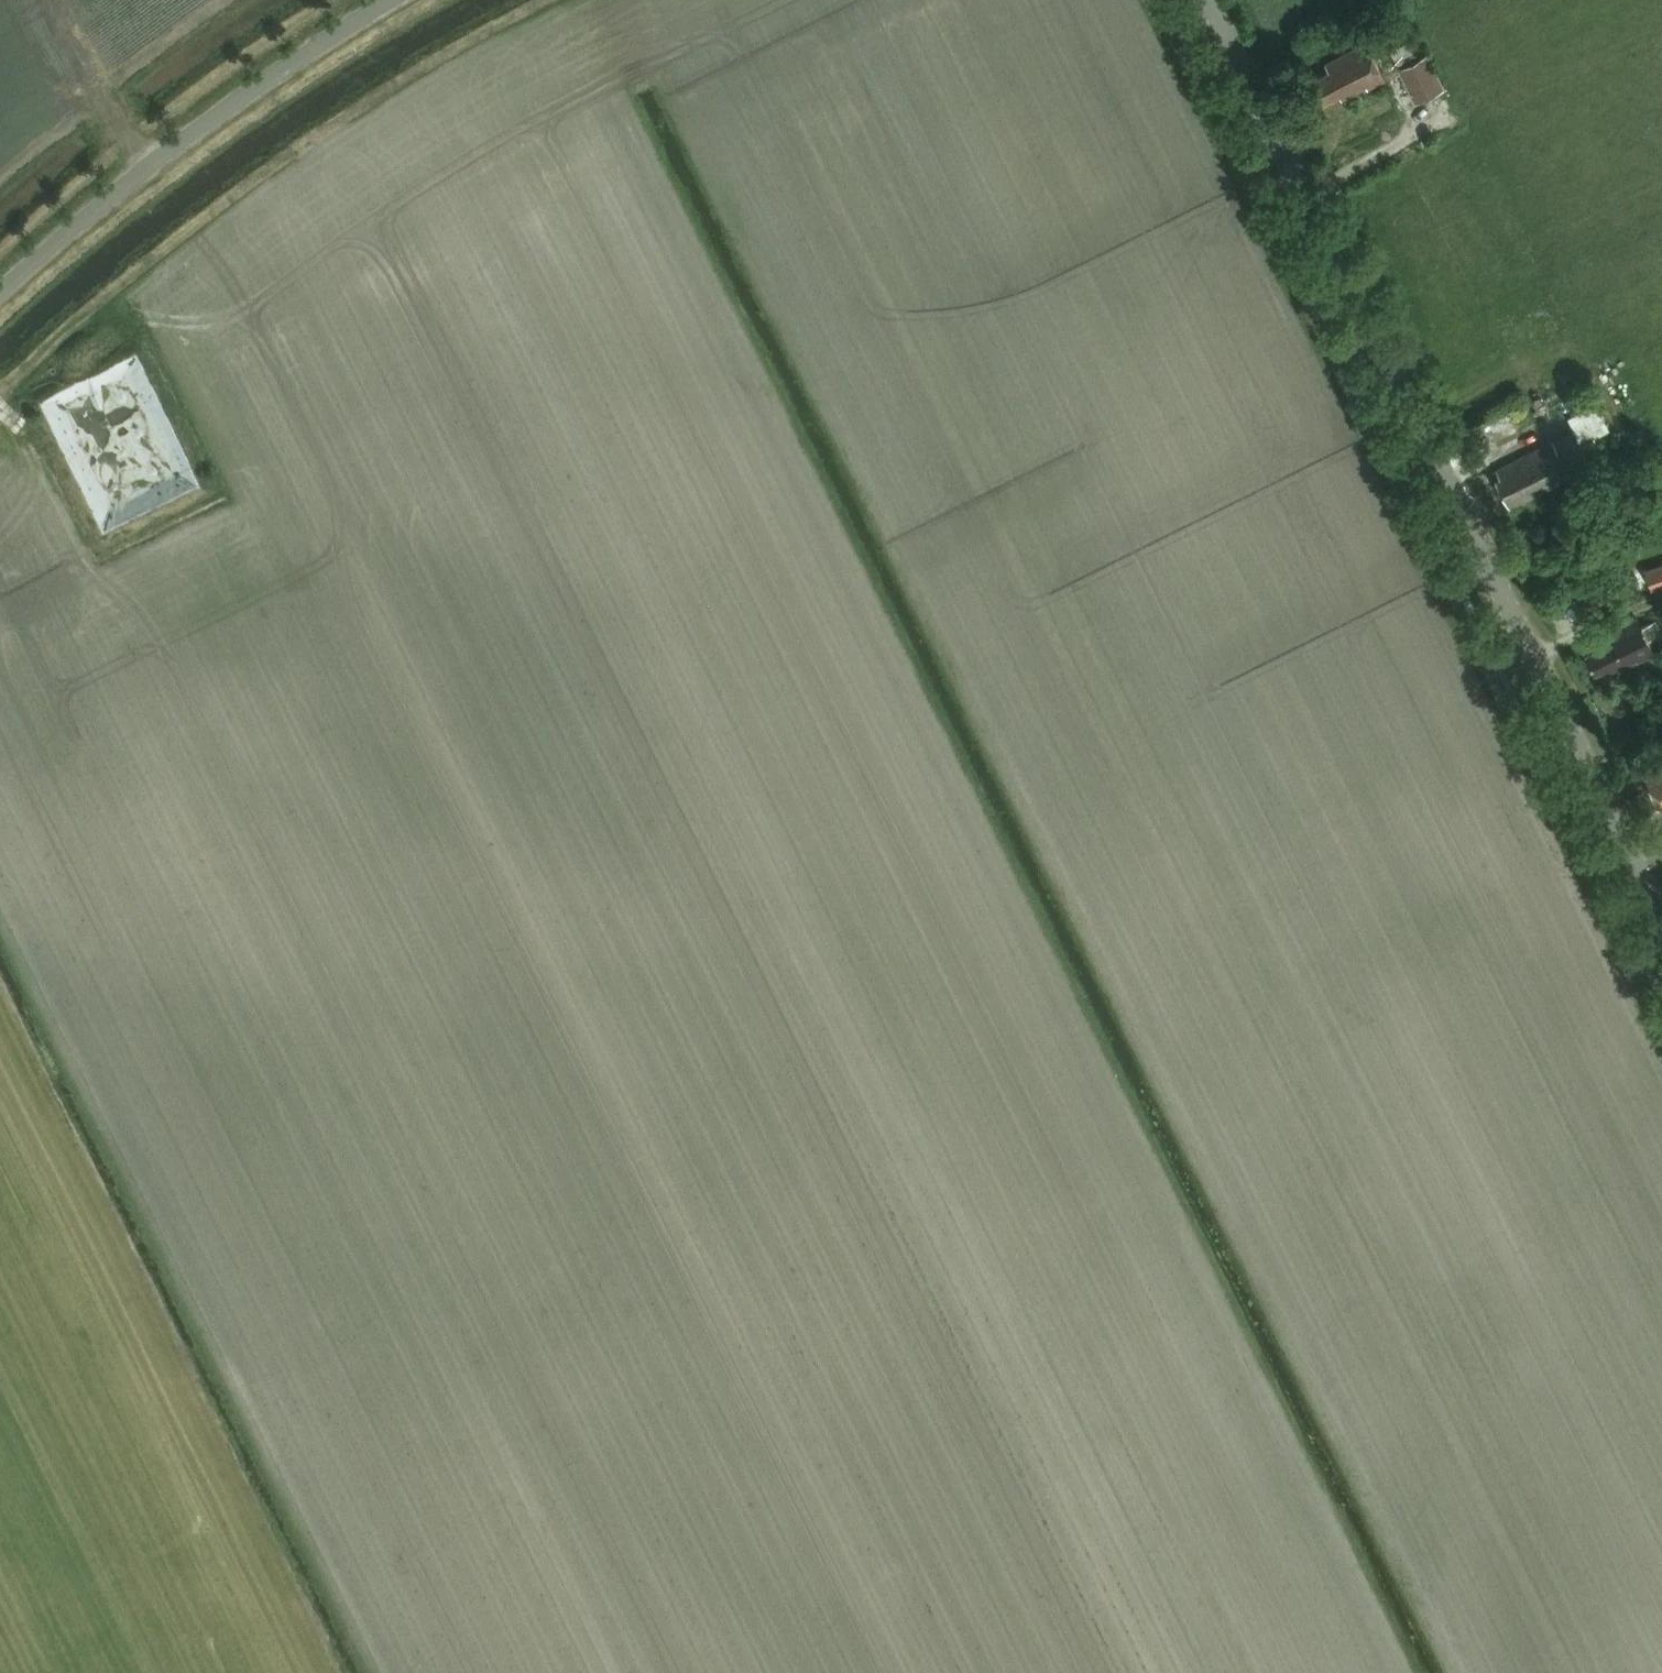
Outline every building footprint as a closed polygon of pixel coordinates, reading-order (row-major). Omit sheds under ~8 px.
[(1388,47),(1397,66),(1414,58),(1408,43),(1399,47),(1397,42),(1388,47)] [(1358,93),(1384,79),(1366,43),(1325,64),(1328,71),(1306,82),(1317,106),(1339,94),(1341,98),(1356,90),(1358,93)] [(1414,101),(1442,88),(1426,56),(1399,69),(1414,101)] [(1508,508),(1571,477),(1604,460),(1592,435),(1606,428),(1593,402),(1565,416),(1572,430),(1551,442),(1497,469),(1500,477),(1495,480),(1508,508)] [(1646,639),(1661,633),(1655,620),(1641,627),(1637,618),(1606,633),(1607,636),(1586,646),(1589,652),(1585,654),(1594,672),(1600,669),(1604,676),(1636,660),(1637,662),(1652,654),(1646,639)] [(1661,810),(1661,769),(1645,777),(1661,810)]
